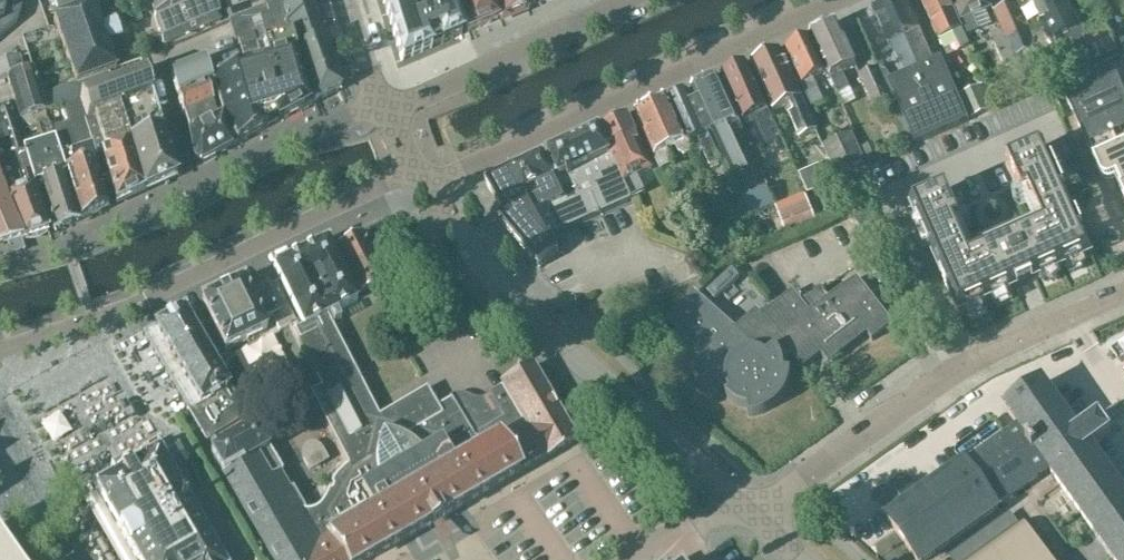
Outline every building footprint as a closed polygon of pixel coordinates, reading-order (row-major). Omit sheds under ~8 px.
[(16,25),(23,8),(20,0),(0,0),(0,39),(16,25)] [(58,15),(95,4),(109,0),(53,0),(58,15)] [(154,16),(190,0),(149,0),(154,16)] [(215,8),(213,0),(192,0),(154,17),(163,47),(220,22),(215,8)] [(223,4),(223,5),(228,18),(266,4),(266,3),(276,0),(222,0),(223,4)] [(290,39),(294,55),(295,55),(312,105),(340,90),(310,0),(276,0),(266,3),(266,4),(228,18),(229,23),(235,41),(237,40),(255,34),(258,44),(267,41),(269,46),(290,39)] [(388,17),(391,27),(393,35),(397,46),(400,56),(401,62),(404,61),(410,58),(462,36),(452,5),(448,6),(449,7),(444,9),(444,7),(442,8),(441,4),(439,0),(382,0),(388,17)] [(468,33),(498,20),(491,0),(457,0),(468,33)] [(527,8),(524,0),(492,0),(499,20),(527,8)] [(919,30),(906,0),(891,0),(872,9),(887,43),(905,35),(919,66),(888,80),(916,142),(967,120),(940,58),(932,61),(919,30)] [(932,27),(935,33),(939,41),(942,39),(953,34),(955,38),(958,43),(961,50),(969,46),(962,30),(948,0),(921,0),(932,27)] [(987,0),(952,0),(962,22),(991,9),(987,0)] [(1066,0),(1027,0),(995,13),(999,25),(1014,60),(1028,91),(1094,61),(1082,34),(1066,0)] [(76,82),(108,71),(116,68),(109,44),(120,40),(115,25),(103,30),(95,4),(58,15),(59,17),(55,19),(76,82)] [(1104,6),(1095,10),(1101,22),(1110,18),(1104,6)] [(1103,24),(1082,34),(1094,61),(1116,52),(1103,24)] [(842,74),(856,68),(837,25),(811,36),(838,95),(850,89),(842,74)] [(1001,31),(990,36),(1003,64),(1013,59),(1001,31)] [(211,86),(217,105),(222,122),(230,149),(257,134),(283,121),(312,105),(295,55),(294,55),(290,39),(269,46),(267,41),(258,44),(255,34),(237,40),(243,61),(258,56),(257,52),(262,50),(266,63),(239,72),(210,81),(211,86)] [(813,81),(828,74),(811,38),(808,40),(805,39),(799,41),(797,44),(786,49),(798,75),(797,76),(812,108),(823,103),(813,81)] [(799,139),(817,131),(780,50),(751,63),(773,111),(789,104),(793,113),(788,115),(799,139)] [(33,69),(24,71),(20,58),(0,63),(0,83),(9,80),(21,121),(46,112),(45,110),(40,93),(33,69)] [(211,86),(210,81),(209,81),(209,80),(209,79),(205,64),(172,77),(178,99),(211,86)] [(780,137),(747,65),(722,76),(743,122),(753,117),(766,144),(780,137)] [(890,101),(876,68),(860,75),(875,108),(890,101)] [(113,88),(108,71),(76,82),(40,93),(45,110),(80,100),(113,88)] [(1111,179),(1119,188),(1123,198),(1123,91),(1116,75),(1066,98),(1100,175),(1105,179),(1111,179)] [(130,141),(145,192),(176,177),(145,76),(113,88),(80,100),(87,120),(95,117),(106,148),(130,141)] [(737,121),(717,78),(692,89),(724,159),(728,158),(737,178),(748,173),(739,153),(727,126),(737,121)] [(214,106),(217,105),(211,86),(178,99),(183,118),(214,106)] [(979,88),(962,96),(972,118),(996,107),(987,88),(980,91),(979,88)] [(719,161),(687,92),(668,101),(688,146),(691,145),(690,143),(699,139),(701,144),(699,144),(709,165),(719,161)] [(69,152),(60,155),(66,173),(65,174),(80,221),(108,209),(95,162),(98,159),(97,157),(87,120),(80,100),(69,104),(75,123),(68,126),(70,130),(62,133),(69,152)] [(691,153),(688,146),(668,101),(636,115),(661,170),(674,164),(668,151),(675,148),(677,153),(687,155),(691,153)] [(200,165),(230,149),(222,122),(217,105),(214,106),(183,118),(189,136),(194,162),(200,165)] [(22,241),(48,233),(8,106),(0,109),(0,181),(22,241)] [(102,156),(116,205),(145,192),(130,141),(106,148),(95,117),(87,120),(97,157),(102,156)] [(652,169),(629,118),(601,131),(624,182),(652,169)] [(54,139),(48,123),(24,131),(29,148),(28,148),(39,182),(38,182),(53,232),(80,221),(65,174),(66,173),(60,155),(57,144),(52,146),(50,141),(54,139)] [(631,200),(600,131),(549,154),(550,157),(566,191),(560,194),(563,201),(564,201),(570,216),(569,216),(574,226),(631,200)] [(836,175),(863,163),(850,134),(823,146),(830,162),(836,175)] [(873,144),(862,149),(872,170),(883,165),(873,144)] [(968,256),(953,224),(959,221),(947,193),(911,209),(959,316),(991,301),(1056,272),(1092,257),(1044,149),(1009,165),(1021,193),(1027,191),(1042,223),(968,256)] [(544,156),(510,172),(548,237),(552,236),(574,226),(569,216),(570,216),(564,201),(563,201),(560,194),(566,191),(550,157),(545,159),(544,156)] [(830,162),(799,175),(807,195),(838,181),(836,175),(830,162)] [(504,215),(498,219),(540,269),(560,253),(552,236),(548,237),(510,172),(486,183),(504,215)] [(22,241),(0,181),(0,248),(22,241)] [(872,223),(865,213),(854,221),(861,231),(872,223)] [(726,228),(712,234),(723,257),(736,251),(726,228)] [(385,280),(361,234),(337,246),(361,293),(385,280)] [(350,470),(393,445),(442,416),(438,408),(429,393),(426,389),(424,390),(427,394),(381,423),(380,418),(329,319),(328,318),(328,317),(358,301),(339,266),(327,242),(293,259),(274,268),(281,282),(304,327),(292,333),(321,387),(312,392),(311,393),(313,395),(318,406),(342,453),(343,455),(348,466),(350,470)] [(710,405),(724,387),(723,385),(727,385),(728,390),(729,393),(726,396),(729,399),(732,402),(735,405),(739,407),(743,408),(748,409),(749,417),(755,417),(761,415),(767,413),(771,410),(776,407),(780,402),(784,397),(787,392),(789,385),(791,378),(791,373),(786,372),(785,366),(783,358),(784,358),(786,360),(793,358),(803,370),(822,356),(829,365),(868,335),(873,342),(893,326),(856,277),(827,299),(819,289),(801,303),(793,292),(761,316),(754,310),(737,330),(694,293),(667,324),(678,334),(672,341),(689,356),(682,364),(698,381),(692,389),(710,405)] [(205,311),(188,319),(201,342),(205,340),(214,356),(266,331),(261,322),(271,317),(279,331),(289,327),(295,323),(275,284),(268,287),(266,282),(246,291),(243,283),(201,303),(205,311)] [(188,319),(183,312),(143,336),(207,442),(249,418),(236,396),(234,398),(201,342),(188,319)] [(442,416),(393,445),(350,470),(348,466),(344,469),(342,471),(340,473),(338,475),(336,477),(336,478),(335,479),(333,482),(331,484),(333,488),(328,499),(324,499),(324,500),(324,501),(323,502),(322,504),(321,505),(321,506),(320,507),(319,508),(317,508),(316,509),(315,510),(314,510),(312,511),(311,511),(310,512),(308,512),(307,512),(306,512),(305,510),(292,489),(289,491),(279,475),(282,473),(254,426),(234,437),(234,438),(213,449),(212,455),(213,458),(234,494),(267,547),(274,559),(371,559),(376,557),(376,558),(429,527),(429,528),(441,521),(493,490),(493,489),(544,460),(544,461),(576,442),(533,368),(501,387),(501,388),(490,394),(498,409),(466,427),(451,401),(438,408),(442,416)] [(1091,451),(1112,436),(1099,417),(1076,432),(1042,384),(1006,410),(1018,427),(967,464),(965,462),(919,495),(908,480),(878,501),(889,517),(886,519),(916,559),(927,559),(999,509),(997,507),(1049,470),(1113,559),(1123,559),(1123,497),(1091,451)] [(318,468),(329,462),(320,448),(316,446),(312,445),(309,446),(305,448),(304,450),(303,450),(302,454),(302,457),(302,458),(310,473),(318,468)] [(96,490),(136,559),(219,559),(194,516),(197,514),(192,505),(188,507),(185,501),(187,499),(184,494),(182,495),(159,456),(159,454),(159,453),(156,455),(156,456),(151,458),(149,458),(147,460),(146,461),(141,464),(140,463),(138,464),(138,466),(133,468),(131,468),(127,470),(127,471),(126,469),(121,471),(122,474),(121,474),(119,476),(114,478),(109,482),(105,483),(104,485),(101,486),(99,487),(96,490)] [(973,559),(1050,559),(1024,523),(973,559)] [(0,543),(0,559),(12,559),(0,543)]
